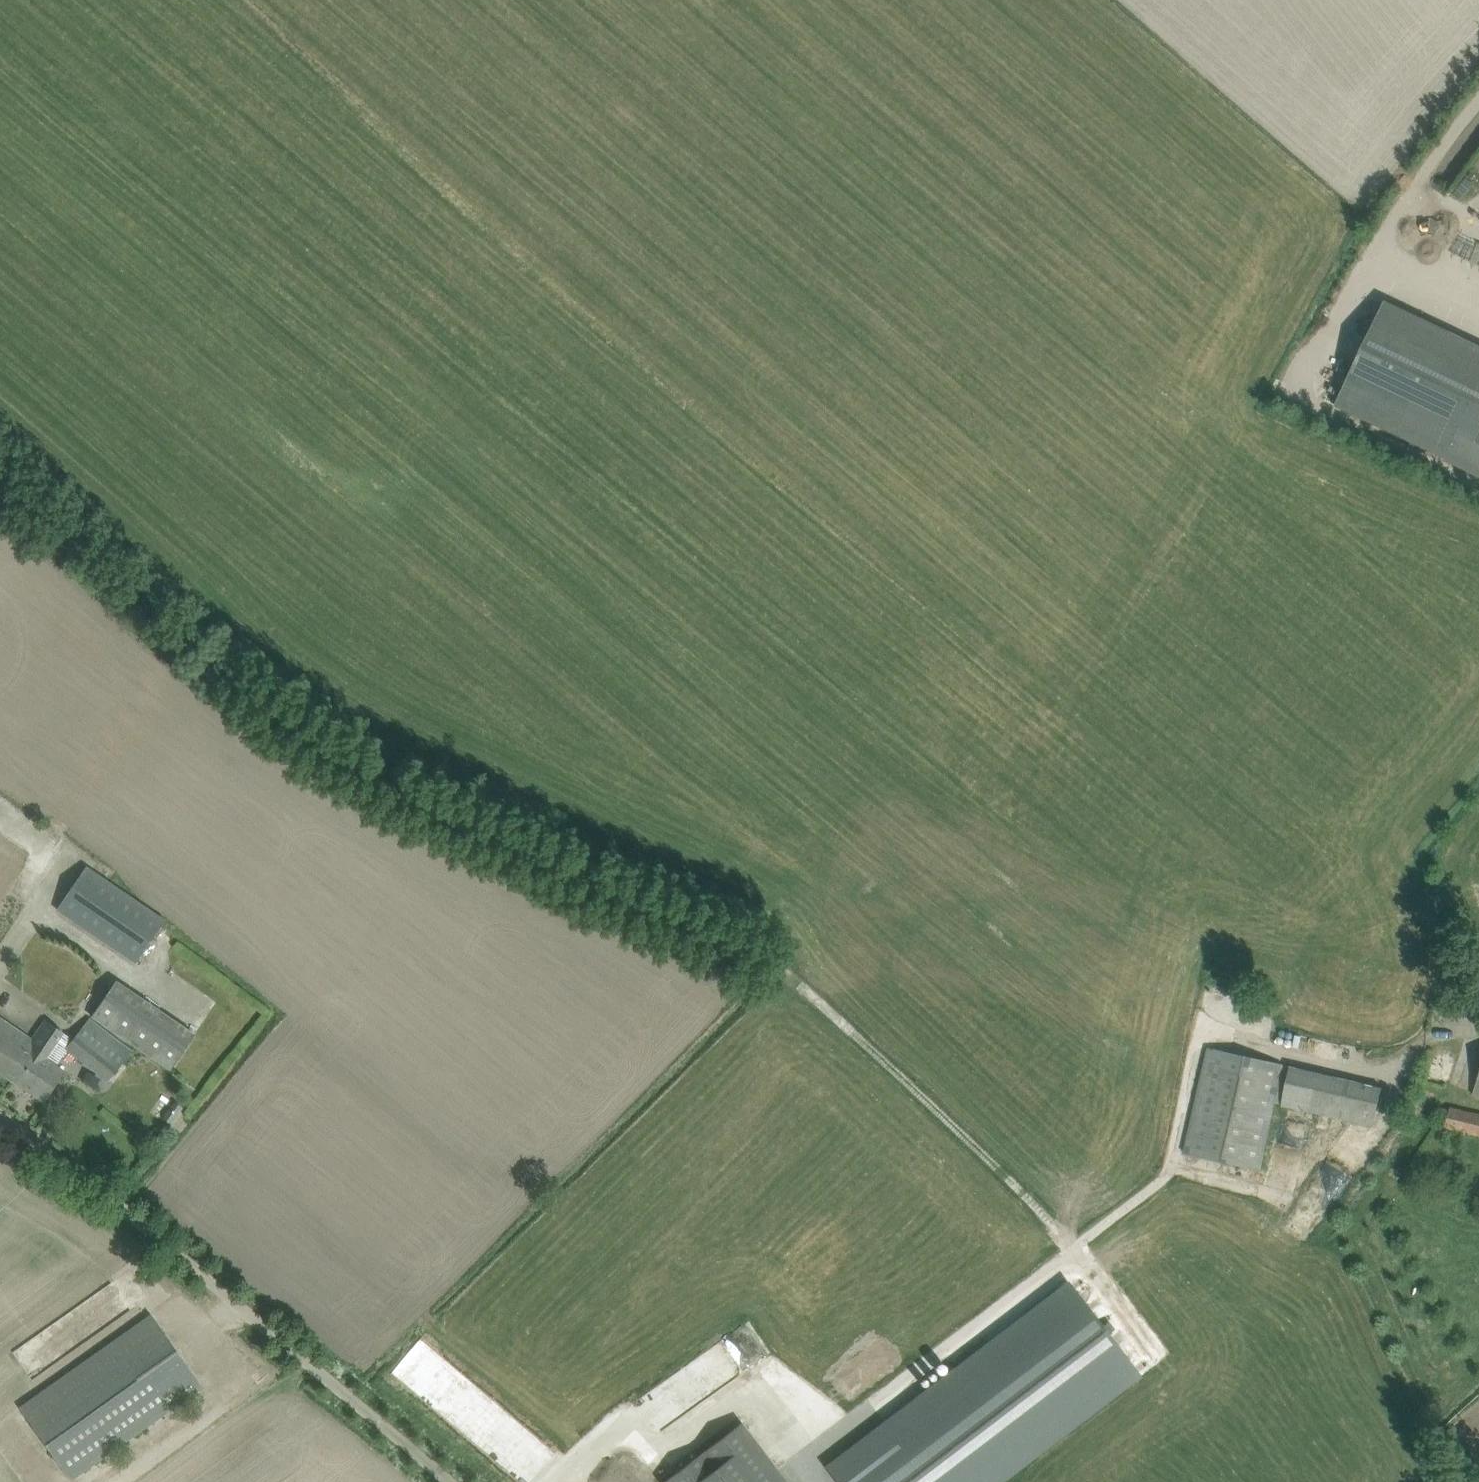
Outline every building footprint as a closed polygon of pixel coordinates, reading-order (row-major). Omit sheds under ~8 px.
[(1375,321),(1356,362),(1335,405),(1445,458),(1445,459),(1478,476),(1478,371),(1375,321)] [(58,909),(136,962),(165,919),(87,866),(58,909)] [(171,1070),(195,1033),(116,980),(92,1017),(171,1070)] [(32,1039),(0,1017),(0,1072),(45,1102),(65,1071),(47,1059),(65,1033),(45,1020),(32,1039)] [(88,1018),(79,1031),(67,1047),(110,1079),(131,1051),(88,1018)] [(1208,1047),(1204,1067),(1184,1152),(1259,1169),(1274,1104),(1283,1065),(1208,1047)] [(1356,1102),(1360,1082),(1289,1066),(1285,1086),(1282,1104),(1351,1120),(1356,1102)] [(1451,1106),(1445,1127),(1473,1134),(1478,1113),(1451,1106)] [(827,1467),(839,1481),(995,1481),(1139,1373),(1071,1284),(887,1425),(885,1423),(827,1467)] [(72,1479),(187,1397),(203,1386),(152,1314),(21,1407),(72,1479)] [(733,1381),(767,1350),(745,1326),(711,1357),(733,1381)] [(742,1422),(664,1481),(788,1481),(742,1422)]
